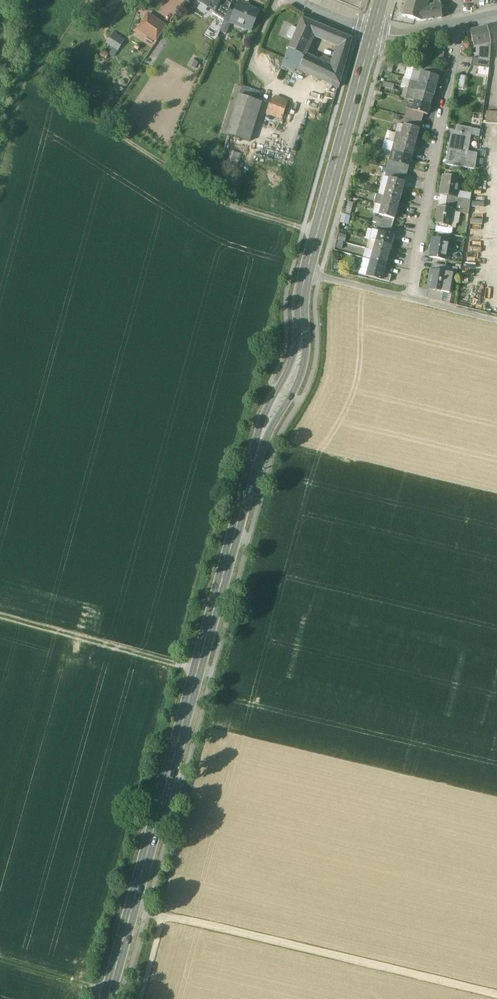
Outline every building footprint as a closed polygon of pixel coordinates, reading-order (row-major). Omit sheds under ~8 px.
[(203,1),(201,3),(208,8),(210,5),(216,9),(222,0),(202,0),(203,1)] [(225,0),(222,0),(216,9),(213,14),(224,21),(229,9),(231,4),(225,0)] [(402,16),(420,21),(424,8),(426,0),(407,0),(402,16)] [(424,8),(420,21),(441,19),(440,0),(434,0),(435,7),(424,8)] [(424,8),(435,7),(434,0),(426,0),(424,8)] [(247,9),(239,5),(240,2),(239,2),(235,12),(231,21),(232,21),(244,26),(244,24),(252,28),(259,12),(248,7),(249,6),(248,6),(247,9)] [(235,12),(229,9),(224,21),(220,31),(226,34),(232,21),(231,21),(235,12)] [(167,26),(148,14),(138,29),(156,41),(167,26)] [(302,18),(289,49),(302,55),(303,55),(312,34),(316,23),(302,18)] [(343,35),(316,23),(312,34),(339,45),(343,35)] [(488,27),(471,31),(474,47),(481,46),(491,43),(488,27)] [(110,31),(105,44),(119,50),(124,37),(110,31)] [(352,38),(343,35),(339,45),(339,46),(333,61),(324,57),(323,58),(318,62),(305,56),(303,55),(302,55),(297,65),(296,68),(299,69),(338,88),(352,38)] [(491,43),(481,46),(479,58),(479,59),(490,61),(491,43)] [(302,55),(289,49),(284,59),(297,65),(302,55)] [(479,58),(473,57),(471,65),(479,67),(489,68),(490,61),(479,59),(479,58)] [(297,65),(284,59),(282,65),(295,71),(296,68),(297,65)] [(440,72),(418,66),(416,71),(416,72),(422,74),(422,73),(438,78),(440,72)] [(489,68),(479,67),(477,74),(488,76),(489,68)] [(422,74),(416,72),(416,71),(415,71),(412,80),(416,81),(416,82),(420,83),(422,74)] [(438,78),(422,73),(422,74),(420,83),(435,87),(438,78)] [(466,76),(459,75),(457,87),(464,88),(466,76)] [(412,80),(404,78),(401,87),(410,90),(412,80)] [(416,81),(412,80),(410,90),(411,90),(417,92),(420,83),(416,82),(416,81)] [(435,87),(420,83),(417,92),(433,96),(435,87)] [(259,92),(243,87),(240,96),(256,101),(259,92)] [(417,92),(411,90),(408,99),(411,100),(413,93),(416,94),(417,92)] [(433,96),(417,92),(416,94),(414,101),(430,106),(433,96)] [(256,101),(240,96),(228,135),(243,140),(256,101)] [(256,101),(243,140),(249,142),(261,103),(256,101)] [(286,106),(271,101),(266,114),(282,119),(286,106)] [(430,106),(414,101),(412,110),(412,111),(424,114),(427,115),(430,106)] [(427,115),(424,114),(422,122),(432,125),(434,116),(431,115),(434,107),(430,106),(427,115)] [(424,114),(412,111),(412,110),(409,109),(406,118),(422,122),(424,114)] [(487,112),(486,124),(496,124),(496,113),(487,112)] [(422,122),(406,118),(404,125),(420,129),(422,122)] [(420,129),(404,125),(401,135),(417,139),(420,129)] [(480,130),(468,128),(467,134),(471,134),(471,135),(479,136),(480,130)] [(455,132),(451,131),(446,158),(447,158),(446,165),(456,167),(458,156),(467,158),(468,153),(471,135),(471,134),(455,132)] [(417,139),(401,135),(399,144),(414,148),(417,139)] [(394,143),(386,140),(383,150),(392,152),(394,143)] [(414,148),(399,144),(396,153),(412,158),(414,148)] [(392,152),(387,169),(388,170),(396,172),(398,164),(394,163),(396,153),(392,152)] [(412,158),(396,153),(394,163),(398,164),(409,167),(412,158)] [(477,155),(468,153),(467,158),(458,156),(456,167),(475,170),(477,155)] [(409,167),(398,164),(396,172),(407,175),(409,167)] [(396,172),(388,170),(386,178),(389,179),(390,178),(405,182),(407,175),(396,172)] [(459,179),(444,176),(440,196),(447,197),(456,198),(459,198),(470,200),(471,193),(457,191),(459,179)] [(405,182),(390,178),(389,179),(387,188),(402,192),(405,182)] [(402,192),(387,188),(386,191),(384,197),(400,201),(402,192)] [(380,196),(377,195),(374,204),(378,205),(382,206),(384,197),(380,196)] [(447,197),(440,196),(438,207),(445,208),(446,203),(447,197)] [(400,201),(384,197),(382,206),(397,210),(400,201)] [(470,200),(459,198),(458,205),(469,207),(470,200)] [(458,205),(446,203),(445,208),(453,210),(453,211),(456,211),(457,211),(458,205)] [(397,210),(382,206),(378,205),(376,205),(374,214),(375,214),(394,220),(397,210)] [(469,207),(458,205),(457,211),(456,211),(456,213),(459,213),(468,215),(469,207)] [(445,208),(438,207),(435,224),(457,228),(459,213),(456,213),(456,211),(453,211),(453,210),(445,208)] [(394,220),(375,214),(373,222),(377,223),(392,228),(394,220)] [(392,228),(377,223),(374,231),(378,232),(390,235),(392,228)] [(390,235),(378,232),(376,242),(391,246),(394,236),(390,235)] [(342,244),(344,244),(345,234),(336,233),(335,248),(342,249),(342,244)] [(448,241),(433,239),(429,258),(445,261),(448,241)] [(391,246),(376,242),(373,251),(389,255),(391,246)] [(389,255),(373,251),(371,260),(386,264),(389,255)] [(386,264),(371,260),(368,270),(384,274),(384,273),(386,264)] [(384,274),(368,270),(366,277),(382,281),(384,274)] [(445,272),(431,270),(428,290),(445,292),(448,274),(448,273),(445,272)] [(391,275),(384,273),(384,274),(382,281),(389,283),(391,275)]
